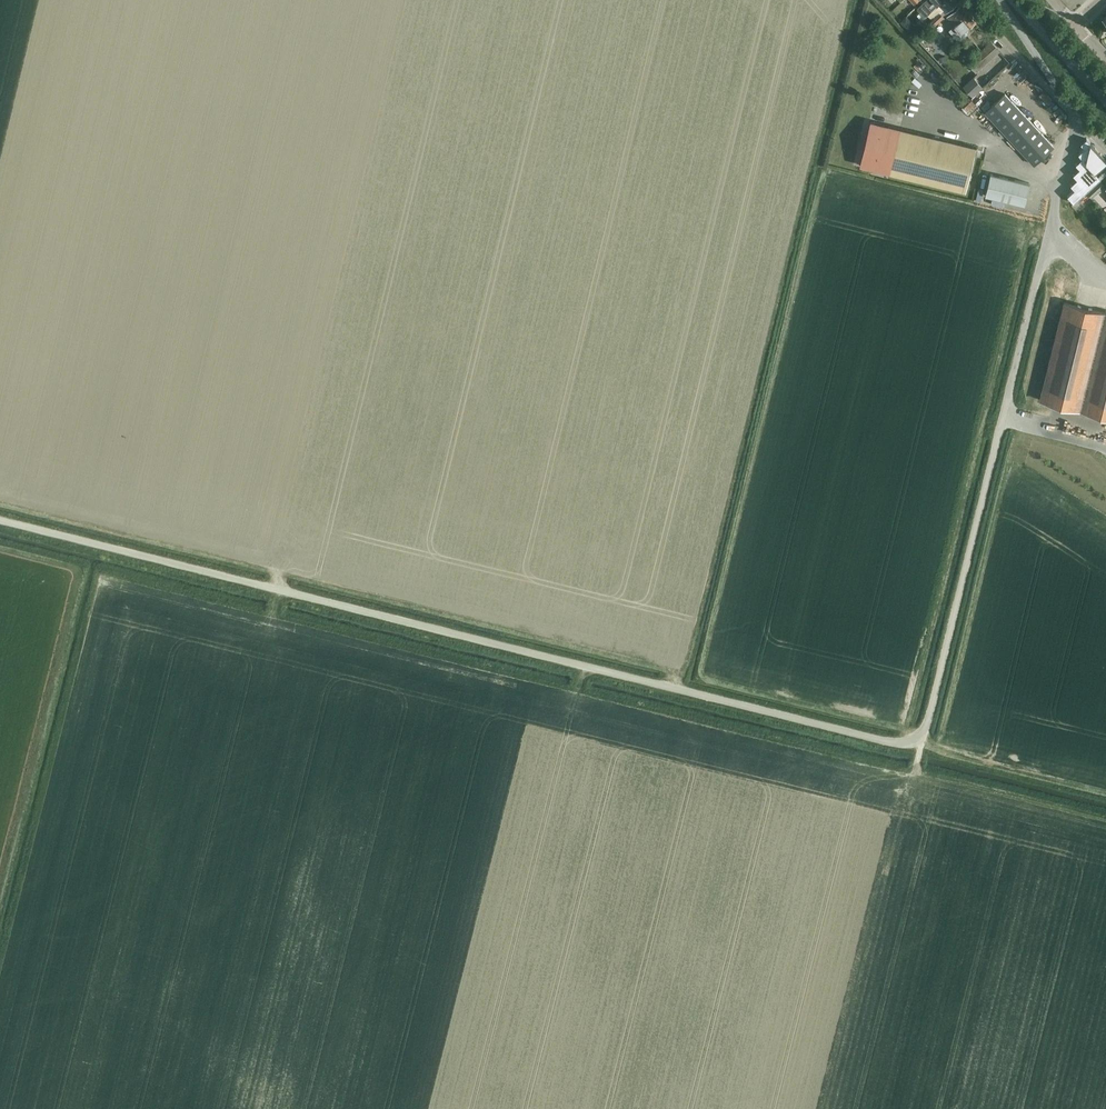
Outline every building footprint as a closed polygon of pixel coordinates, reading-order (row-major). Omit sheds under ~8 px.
[(943,0),(925,0),(917,8),(925,16),(937,5),(943,0)] [(943,15),(958,1),(957,0),(943,0),(937,5),(940,9),(937,11),(938,11),(932,17),(934,18),(930,22),(934,26),(944,17),(943,15)] [(954,25),(969,12),(961,4),(947,16),(954,25)] [(968,34),(965,30),(976,20),(969,12),(954,25),(955,25),(950,30),(949,31),(959,42),(968,34)] [(901,21),(908,29),(913,24),(906,16),(901,21)] [(949,31),(950,30),(944,24),(936,32),(941,38),(949,31)] [(976,73),(1000,51),(991,41),(967,63),(976,73)] [(973,77),(962,87),(972,97),(983,88),(973,77)] [(1005,94),(985,112),(1034,165),(1053,146),(1005,94)] [(900,129),(890,173),(966,191),(977,147),(900,129)] [(1068,197),(1075,204),(1088,191),(1101,179),(1105,175),(1105,160),(1087,139),(1081,145),(1085,149),(1079,155),(1083,159),(1076,165),(1080,170),(1074,176),(1078,180),(1071,186),(1075,190),(1068,197)] [(1031,182),(991,173),(986,195),(1026,204),(1031,182)] [(1092,198),(1105,186),(1100,181),(1087,193),(1092,198)] [(1063,303),(1039,401),(1105,417),(1105,314),(1063,303)]
